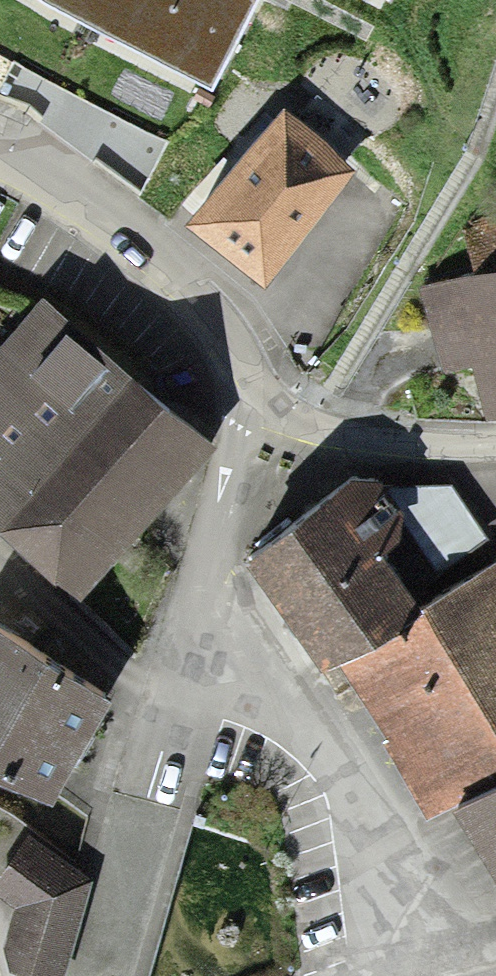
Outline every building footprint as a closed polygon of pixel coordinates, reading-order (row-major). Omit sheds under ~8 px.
[(251,86),(286,6),(272,0),(57,0),(251,86)] [(304,105),(197,231),(253,279),(348,167),(323,145),(335,131),(304,105)] [(467,241),(475,273),(451,279),(428,285),(449,365),(472,359),(489,424),(495,423),(495,233),(467,241)] [(45,326),(0,379),(0,523),(88,598),(204,462),(45,326)] [(368,486),(253,568),(342,691),(355,682),(427,630),(410,607),(440,586),(368,486)] [(355,682),(442,822),(470,804),(495,788),(495,590),(427,630),(355,682)] [(51,805),(108,704),(0,643),(0,776),(51,805)] [(470,804),(495,849),(495,788),(470,804)] [(28,897),(10,964),(19,967),(53,975),(56,975),(80,884),(25,843),(0,876),(0,877),(28,897)]
